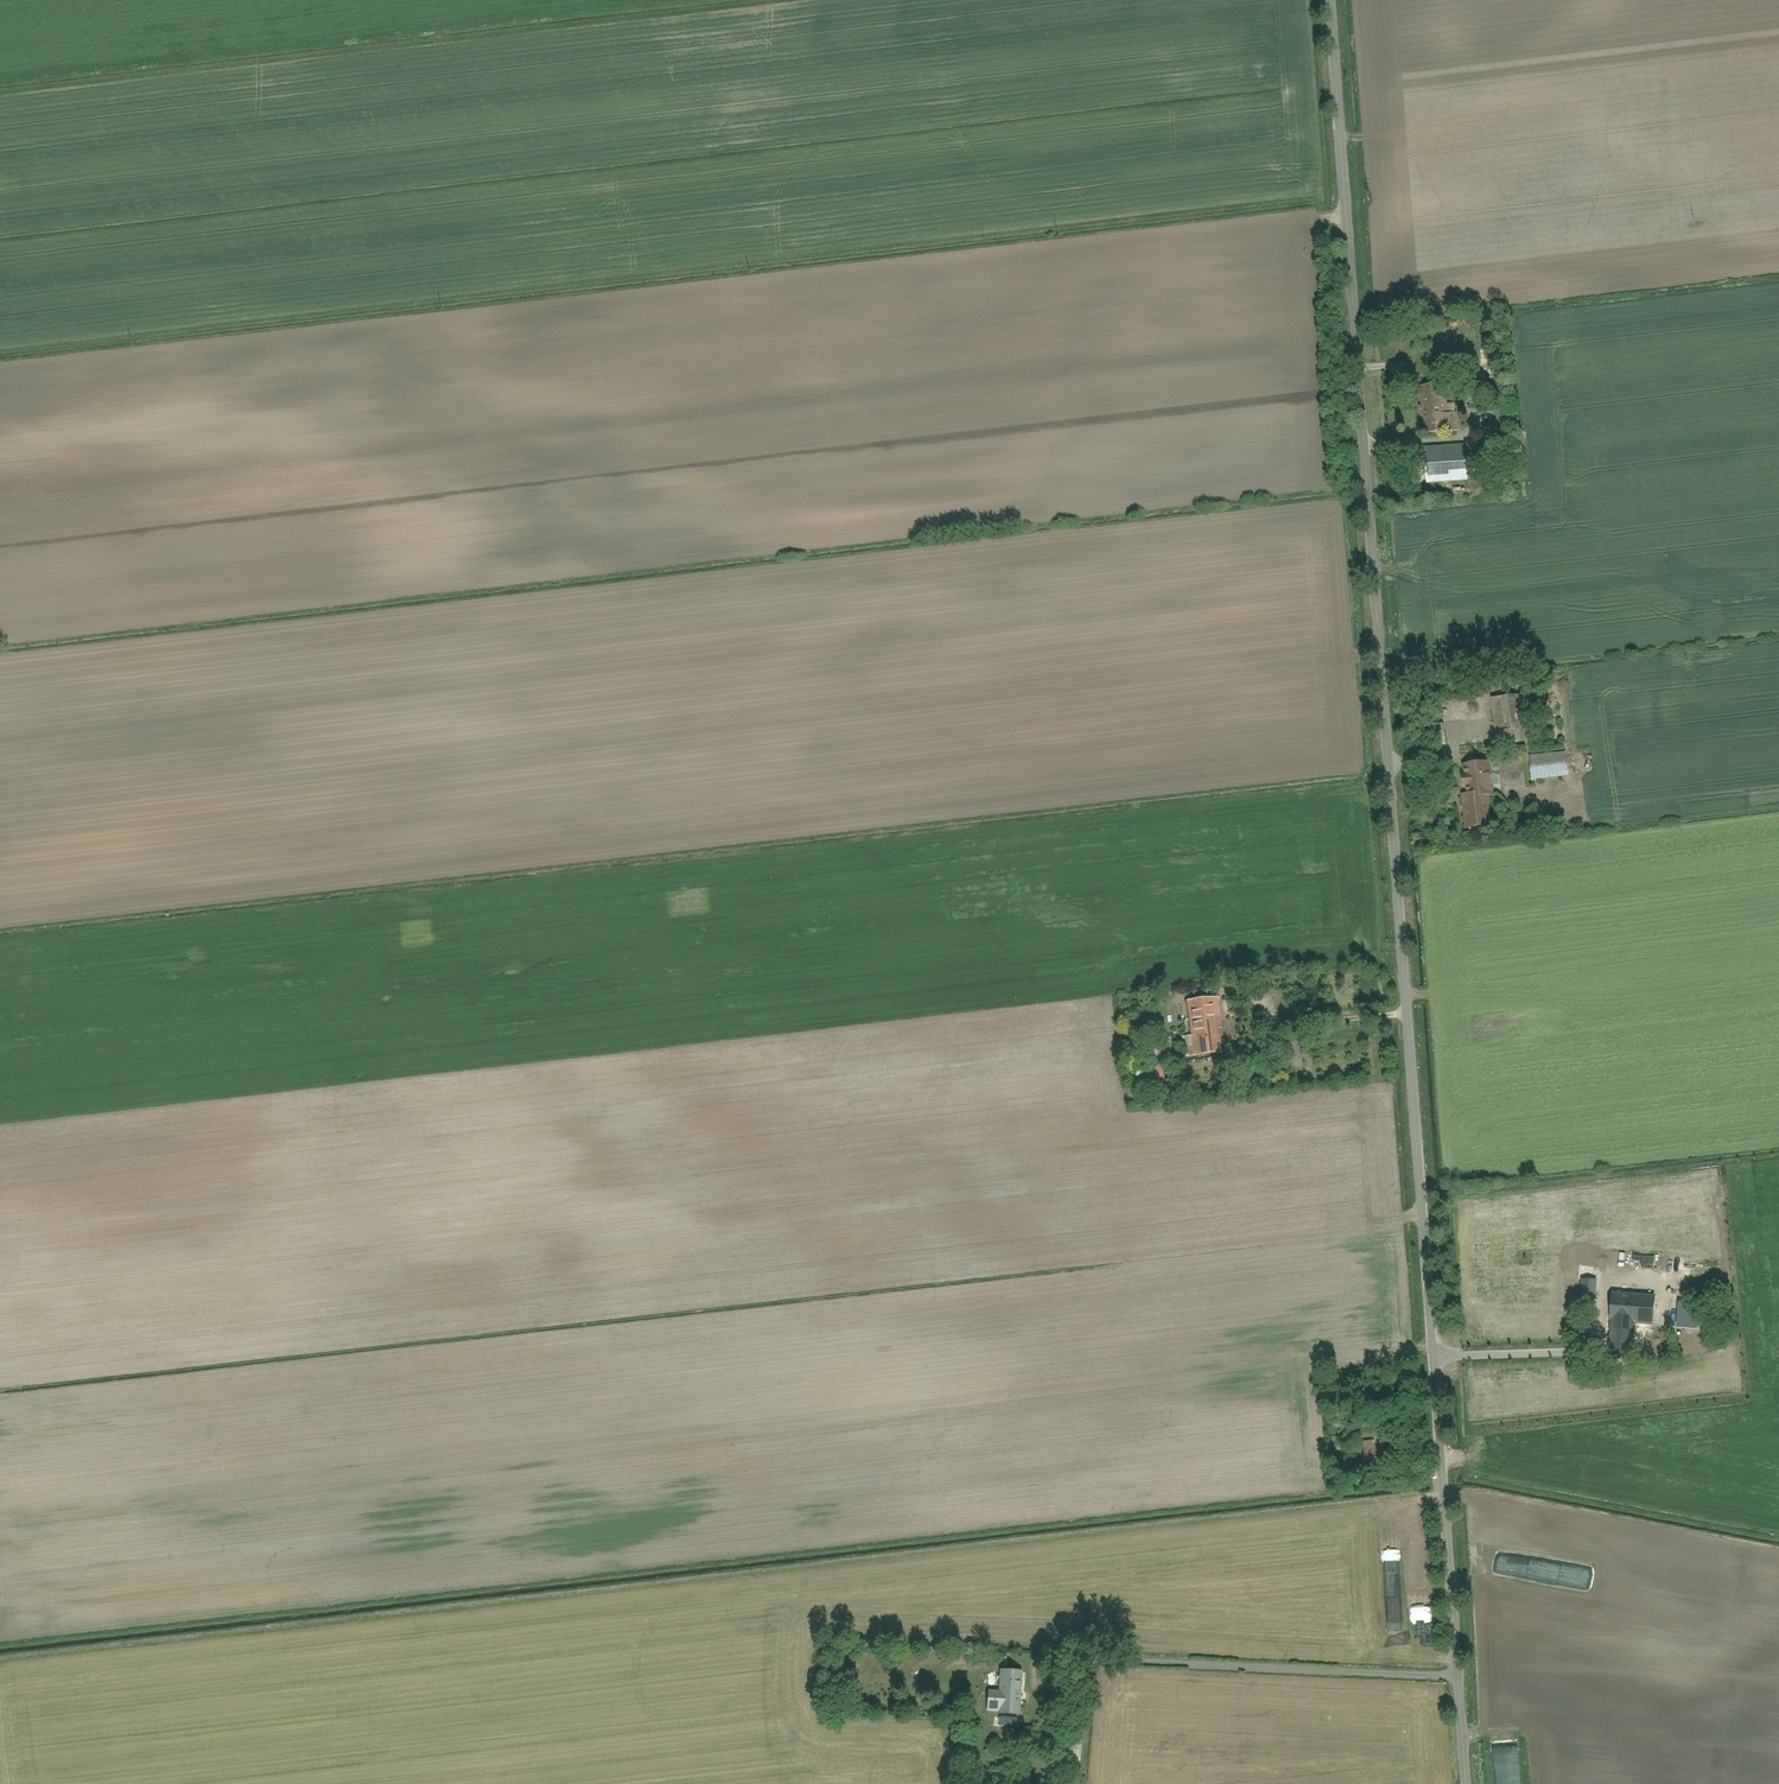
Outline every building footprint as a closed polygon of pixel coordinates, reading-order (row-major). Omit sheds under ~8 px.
[(1447,433),(1447,429),(1459,428),(1458,412),(1446,413),(1443,386),(1416,388),(1420,436),(1447,433)] [(1430,446),(1432,473),(1471,470),(1469,443),(1430,446)] [(1525,697),(1492,700),(1496,744),(1530,740),(1525,697)] [(1531,757),(1533,779),(1569,777),(1567,755),(1531,757)] [(1463,766),(1467,827),(1494,825),(1490,764),(1463,766)] [(1421,776),(1420,789),(1437,791),(1438,777),(1421,776)] [(1189,1060),(1224,1056),(1218,999),(1183,1003),(1189,1060)] [(1582,1281),(1581,1298),(1598,1299),(1598,1282),(1582,1281)] [(1611,1322),(1615,1322),(1613,1350),(1635,1352),(1637,1323),(1655,1325),(1657,1295),(1613,1291),(1611,1322)] [(1366,1449),(1368,1472),(1389,1471),(1388,1448),(1366,1449)] [(1002,1674),(1001,1695),(986,1694),(986,1714),(1001,1714),(1001,1730),(1021,1730),(1022,1675),(1002,1674)]
